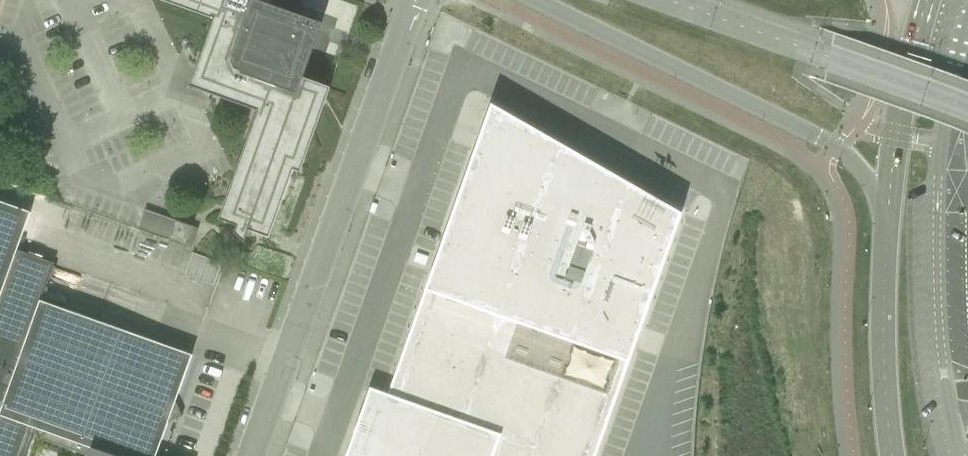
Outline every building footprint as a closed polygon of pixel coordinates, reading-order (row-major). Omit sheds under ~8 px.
[(212,20),(188,88),(256,112),(218,220),(236,227),(234,234),(243,244),(248,231),(269,238),(293,170),(299,173),(329,88),(302,79),(322,24),(267,5),(269,0),(158,0),(212,20)] [(490,105),(424,291),(431,294),(621,361),(628,364),(681,214),(490,105)] [(167,423),(182,417),(175,402),(192,355),(41,301),(54,264),(17,251),(30,213),(0,202),(0,455),(24,455),(32,435),(88,455),(156,455),(167,423)] [(138,229),(191,248),(198,229),(145,210),(138,229)] [(185,276),(213,286),(221,264),(192,254),(185,276)] [(621,361),(431,294),(395,397),(388,395),(366,455),(587,455),(621,361)]
